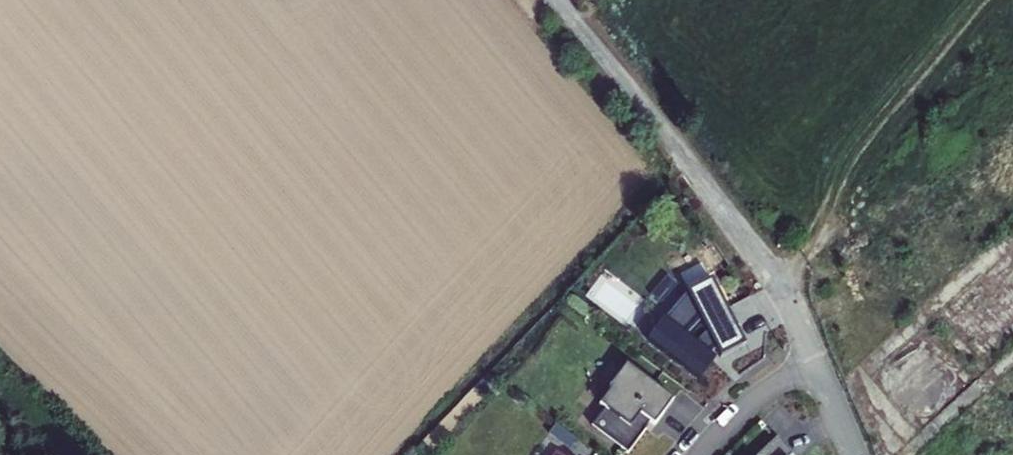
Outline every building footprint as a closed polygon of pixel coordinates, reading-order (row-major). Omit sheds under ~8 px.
[(734,358),(760,346),(729,278),(703,290),(708,300),(715,316),(722,330),(730,348),(734,358)] [(708,300),(685,322),(699,333),(715,316),(708,300)] [(662,338),(712,379),(730,358),(724,354),(710,342),(699,333),(685,322),(679,317),(662,338)] [(730,348),(722,330),(710,342),(724,354),(730,348)] [(647,366),(629,388),(631,390),(618,405),(624,410),(610,426),(645,454),(665,431),(663,430),(668,424),(673,428),(693,403),(647,366)] [(795,443),(782,454),(806,454),(795,443)]
